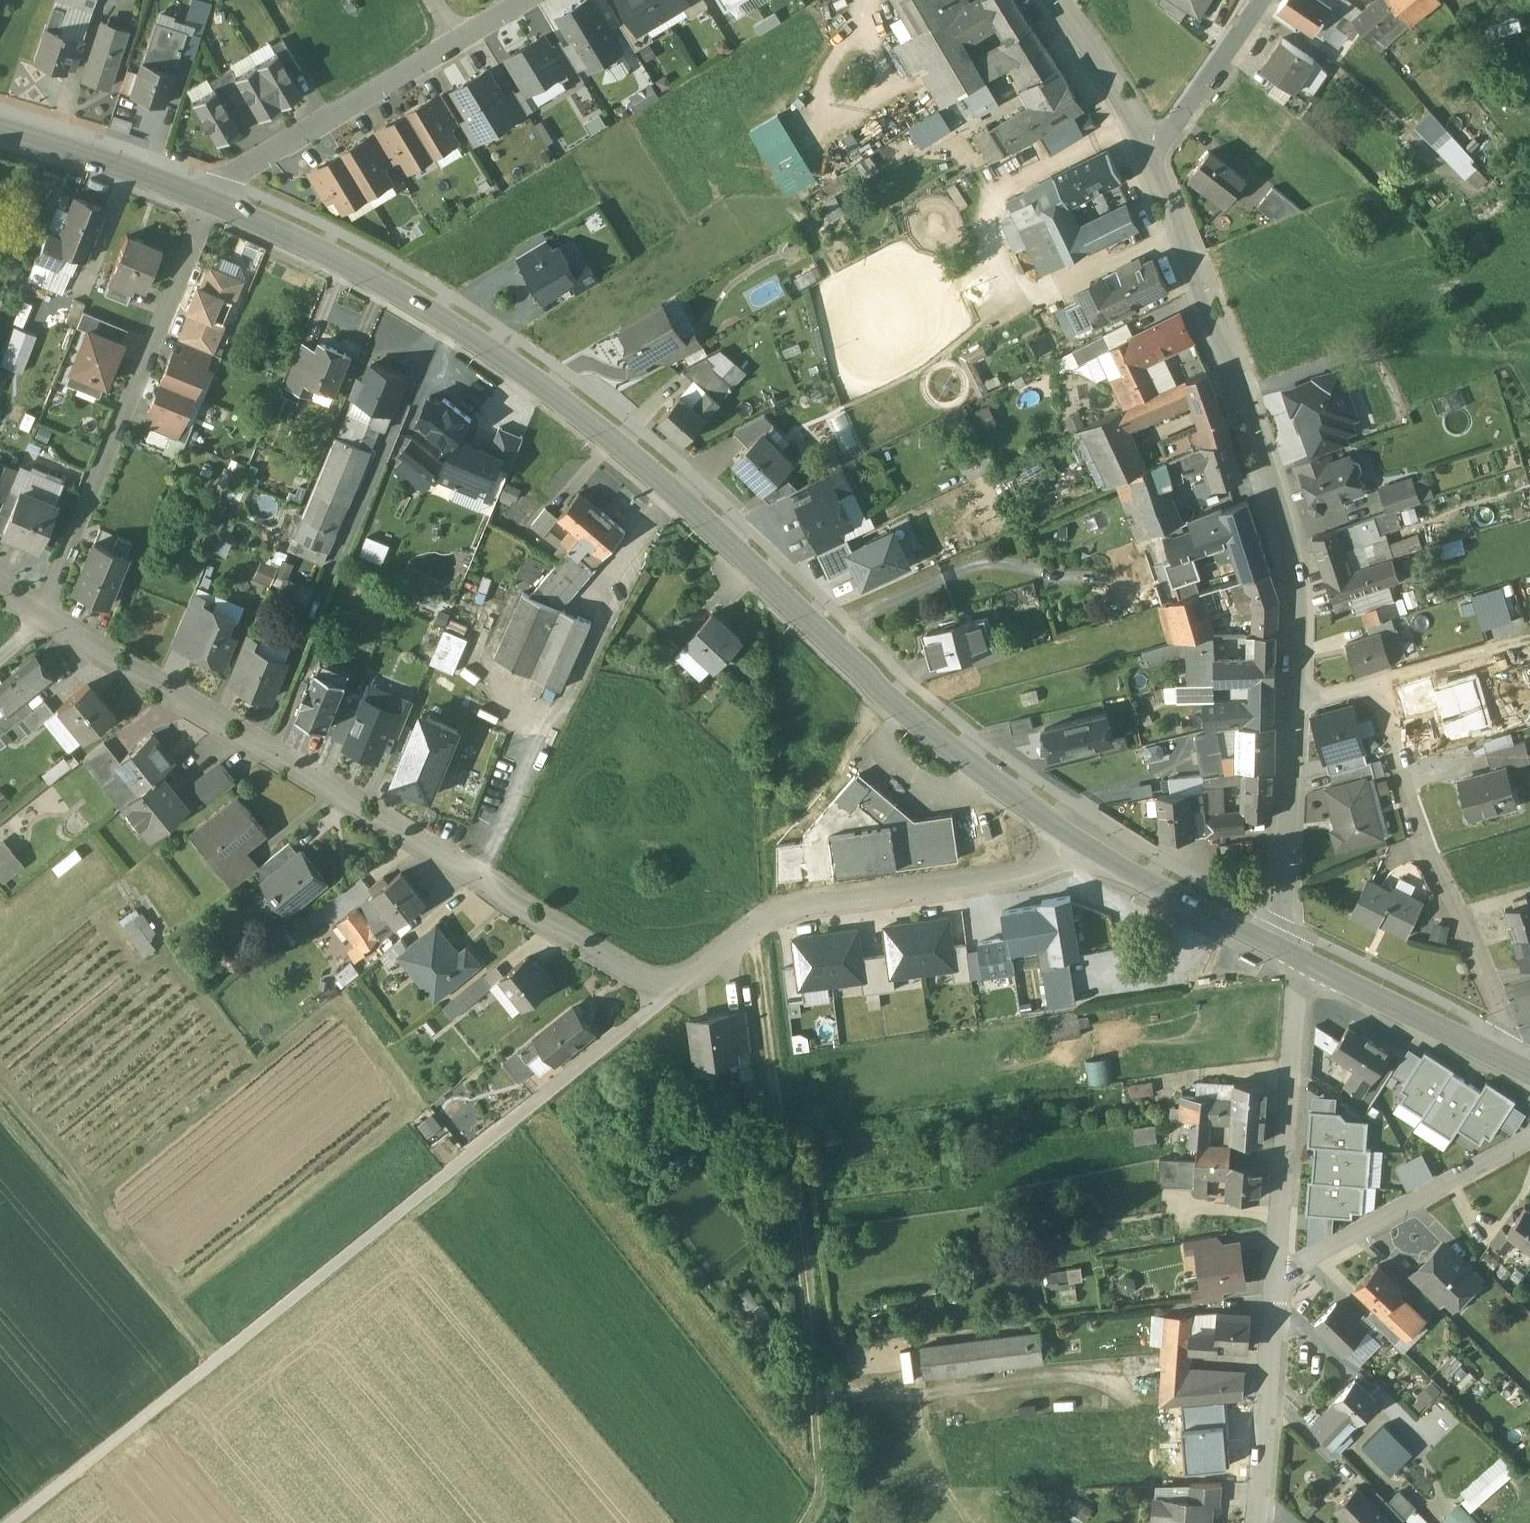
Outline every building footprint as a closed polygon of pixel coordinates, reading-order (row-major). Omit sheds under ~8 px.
[(56,3),(92,15),(97,0),(57,0),(56,3)] [(650,0),(616,0),(631,24),(638,36),(644,33),(663,21),(650,0)] [(663,21),(680,11),(687,6),(683,0),(650,0),(663,21)] [(700,0),(683,0),(687,6),(680,11),(688,25),(708,13),(700,0)] [(723,15),(748,0),(714,0),(723,15)] [(915,39),(918,44),(924,40),(949,23),(934,0),(892,0),(915,39)] [(949,23),(969,10),(964,0),(934,0),(949,23)] [(949,23),(963,47),(997,26),(1004,22),(1006,25),(1021,16),(1011,0),(986,0),(969,10),(949,23)] [(1170,0),(1161,0),(1157,6),(1180,25),(1188,12),(1170,0)] [(1188,12),(1194,15),(1204,0),(1170,0),(1188,12)] [(1322,0),(1283,0),(1278,8),(1313,32),(1331,6),(1322,0)] [(1350,0),(1331,0),(1329,3),(1352,20),(1360,13),(1356,9),(1358,6),(1350,0)] [(1388,0),(1376,0),(1360,13),(1352,20),(1372,41),(1401,15),(1388,0)] [(1409,24),(1440,0),(1389,0),(1409,24)] [(1502,12),(1523,1),(1522,0),(1495,0),(1502,12)] [(92,15),(56,3),(53,11),(62,14),(57,30),(54,29),(52,33),(83,43),(92,15)] [(588,5),(558,24),(572,47),(585,68),(588,74),(599,68),(617,57),(619,55),(588,5)] [(1331,6),(1313,32),(1325,41),(1343,14),(1331,6)] [(62,14),(53,11),(48,26),(54,29),(57,30),(62,14)] [(1021,16),(1006,25),(1004,22),(997,26),(1008,43),(1030,30),(1021,16)] [(963,47),(949,23),(924,40),(938,63),(959,99),(967,95),(982,86),(973,69),(961,49),(963,47)] [(644,33),(638,36),(631,24),(620,31),(635,56),(652,46),(644,33)] [(156,26),(142,67),(174,77),(180,59),(187,36),(156,26)] [(1008,43),(998,49),(1009,71),(1044,52),(1030,30),(1008,43)] [(52,33),(46,31),(34,67),(65,77),(69,65),(75,67),(83,43),(52,33)] [(125,40),(100,32),(82,82),(108,91),(125,40)] [(201,41),(187,36),(180,59),(194,63),(201,41)] [(915,39),(893,52),(908,80),(919,74),(938,63),(924,40),(918,44),(915,39)] [(1313,61),(1282,40),(1261,70),(1275,80),(1293,93),(1294,91),(1313,61)] [(541,43),(507,63),(525,93),(528,97),(530,96),(556,80),(549,67),(554,64),(548,54),(541,43)] [(283,44),(272,51),(276,57),(277,57),(291,81),(301,75),(283,44)] [(585,68),(572,47),(563,53),(576,74),(585,68)] [(563,53),(559,48),(548,54),(554,64),(549,67),(556,80),(559,85),(576,75),(576,74),(563,53)] [(1009,71),(1008,72),(1017,86),(1053,65),(1045,52),(1044,52),(1009,71)] [(236,80),(235,81),(249,105),(259,122),(301,98),(291,81),(277,57),(276,57),(236,80)] [(617,57),(599,68),(600,70),(608,72),(616,67),(618,59),(617,57)] [(959,99),(938,63),(919,74),(940,111),(945,107),(959,99)] [(991,81),(980,64),(973,69),(982,86),(991,81)] [(1081,114),(1053,65),(1017,86),(1023,95),(1038,87),(1046,101),(1032,109),(987,137),(1002,162),(1027,148),(1081,114)] [(174,77),(142,67),(138,78),(132,99),(163,110),(174,77)] [(236,80),(232,73),(209,87),(213,94),(214,93),(229,117),(249,105),(235,81),(236,80)] [(128,75),(121,96),(132,99),(138,78),(128,75)] [(487,75),(453,96),(469,123),(482,143),(484,142),(482,139),(511,120),(513,124),(515,122),(503,102),(487,75)] [(1293,93),(1275,80),(1266,92),(1297,116),(1308,101),(1294,91),(1293,93)] [(982,86),(967,95),(977,111),(992,102),(982,86)] [(1038,87),(1023,95),(1032,109),(1046,101),(1038,87)] [(229,117),(214,93),(213,94),(193,105),(217,147),(239,134),(229,117)] [(528,97),(525,93),(516,99),(526,116),(537,109),(530,96),(528,97)] [(514,96),(503,102),(515,122),(526,116),(516,99),(514,96)] [(457,126),(442,101),(432,107),(447,132),(457,126)] [(431,105),(408,118),(433,159),(455,146),(447,132),(432,107),(431,105)] [(1473,159),(1430,110),(1415,125),(1413,126),(1460,173),(1471,162),(1473,159)] [(408,118),(385,132),(387,134),(402,160),(410,173),(433,159),(408,118)] [(947,138),(935,120),(911,137),(923,155),(947,138)] [(469,123),(459,129),(471,149),(482,143),(469,123)] [(1089,123),(1082,127),(1086,135),(1093,131),(1089,123)] [(808,189),(772,124),(751,136),(787,200),(808,189)] [(402,160),(387,134),(376,141),(392,166),(402,160)] [(392,166),(376,141),(367,146),(382,172),(392,166)] [(366,144),(342,159),(367,200),(391,186),(367,146),(366,144)] [(1246,183),(1209,154),(1190,180),(1226,209),(1246,183)] [(1122,184),(1108,155),(1052,182),(1057,192),(1066,211),(1122,184)] [(342,159),(320,172),(321,174),(337,200),(345,214),(367,200),(342,159)] [(1471,162),(1460,173),(1465,178),(1466,177),(1477,189),(1487,179),(1471,162)] [(337,200),(321,174),(310,180),(326,207),(337,200)] [(1052,182),(1006,206),(1011,215),(1057,192),(1052,182)] [(1302,212),(1273,190),(1257,210),(1274,223),(1302,212)] [(1057,192),(1011,215),(1028,251),(1041,278),(1108,246),(1097,223),(1078,232),(1066,211),(1057,192)] [(106,213),(74,201),(68,216),(57,241),(53,251),(54,252),(78,261),(85,264),(106,213)] [(1127,208),(1097,223),(1108,246),(1138,231),(1127,208)] [(57,211),(46,237),(57,241),(68,216),(57,211)] [(1028,251),(1011,215),(1002,231),(1014,257),(1028,251)] [(57,241),(46,237),(37,261),(48,266),(54,252),(53,251),(57,241)] [(160,254),(127,240),(111,279),(133,288),(144,292),(160,254)] [(545,242),(517,259),(525,270),(552,254),(545,242)] [(525,270),(524,271),(542,302),(570,285),(577,281),(576,279),(558,250),(552,254),(525,270)] [(78,261),(54,252),(48,266),(52,268),(72,276),(78,261)] [(48,266),(37,261),(28,284),(43,290),(52,268),(48,266)] [(1152,263),(1141,269),(1138,263),(1117,274),(1127,296),(1113,302),(1107,305),(1114,319),(1166,293),(1152,263)] [(72,276),(52,268),(43,290),(62,298),(72,276)] [(589,271),(576,279),(577,281),(570,285),(577,297),(597,285),(589,271)] [(239,287),(210,274),(202,293),(219,300),(210,322),(193,315),(187,328),(199,333),(197,337),(216,344),(239,287)] [(133,288),(111,279),(104,296),(126,305),(133,288)] [(1113,302),(1102,283),(1076,295),(1079,303),(1092,329),(1114,319),(1107,305),(1113,302)] [(202,293),(197,291),(188,313),(193,315),(210,322),(219,300),(202,293)] [(81,305),(70,301),(61,323),(72,327),(81,305)] [(1092,329),(1079,303),(1065,310),(1079,336),(1092,329)] [(661,308),(620,331),(628,344),(626,353),(637,371),(661,357),(683,345),(681,342),(661,308)] [(107,324),(83,314),(77,328),(87,333),(101,339),(107,324)] [(1110,351),(1108,352),(1127,391),(1149,381),(1141,366),(1190,342),(1179,317),(1110,351)] [(199,333),(187,328),(181,344),(186,346),(211,356),(216,344),(197,337),(199,333)] [(101,339),(87,333),(71,372),(80,376),(105,386),(121,347),(101,339)] [(683,345),(661,357),(668,369),(700,351),(691,336),(681,342),(683,345)] [(1103,339),(1071,355),(1078,369),(1099,359),(1098,356),(1108,352),(1110,351),(1103,339)] [(211,356),(186,346),(181,358),(205,368),(204,370),(216,375),(222,360),(211,356)] [(349,358),(320,346),(309,372),(304,383),(306,384),(334,395),(349,358)] [(1127,391),(1108,352),(1098,356),(1099,359),(1124,412),(1157,397),(1149,381),(1127,391)] [(181,358),(174,355),(161,386),(192,399),(204,370),(205,368),(181,358)] [(704,363),(682,375),(696,389),(697,387),(710,373),(712,370),(704,363)] [(295,366),(286,388),(302,395),(306,384),(304,383),(309,372),(295,366)] [(405,381),(371,367),(363,384),(358,382),(351,398),(353,400),(375,409),(391,415),(405,381)] [(731,392),(710,373),(697,387),(706,396),(719,407),(731,392)] [(1350,402),(1339,373),(1317,381),(1317,383),(1287,394),(1294,412),(1297,410),(1306,434),(1348,419),(1343,405),(1350,402)] [(0,374),(0,396),(2,397),(10,378),(0,374)] [(1206,375),(1184,385),(1192,404),(1201,429),(1222,419),(1217,404),(1206,375)] [(105,386),(80,376),(74,389),(99,400),(105,386)] [(1184,385),(1160,396),(1166,415),(1192,404),(1184,385)] [(192,399),(161,386),(149,416),(156,419),(180,429),(181,426),(192,399)] [(693,411),(680,399),(658,424),(684,447),(719,407),(706,396),(693,411)] [(1124,412),(1118,415),(1126,431),(1166,415),(1160,396),(1157,397),(1124,412)] [(353,400),(294,541),(327,555),(364,467),(368,469),(375,455),(370,453),(379,432),(367,427),(375,409),(353,400)] [(418,426),(423,427),(424,428),(450,448),(456,441),(470,423),(444,402),(441,405),(430,400),(418,426)] [(391,415),(375,409),(367,427),(379,432),(383,434),(391,415)] [(1118,415),(1086,430),(1113,488),(1129,480),(1145,472),(1126,431),(1118,415)] [(180,429),(156,419),(151,432),(186,446),(192,431),(181,426),(180,429)] [(764,419),(732,436),(748,452),(749,452),(761,439),(762,438),(772,428),(764,419)] [(1201,429),(1158,446),(1167,463),(1227,438),(1229,438),(1222,419),(1201,429)] [(1304,435),(1312,457),(1328,452),(1349,444),(1344,432),(1352,429),(1348,419),(1306,434),(1304,435)] [(509,474),(523,441),(499,431),(489,455),(502,460),(498,469),(509,474)] [(761,439),(749,452),(748,452),(734,465),(762,494),(763,495),(782,477),(792,467),(762,438),(761,439)] [(1167,463),(1156,468),(1164,487),(1183,480),(1181,477),(1183,473),(1206,465),(1214,486),(1239,477),(1227,438),(1167,463)] [(498,469),(502,460),(489,455),(479,451),(477,454),(470,451),(471,447),(456,441),(450,448),(451,450),(444,467),(437,481),(476,498),(481,486),(489,489),(498,469)] [(444,467),(413,442),(409,446),(396,473),(422,494),(437,481),(444,467)] [(1332,462),(1328,452),(1312,457),(1294,464),(1299,478),(1303,477),(1311,498),(1309,504),(1310,511),(1318,513),(1324,511),(1326,506),(1362,493),(1357,478),(1358,477),(1363,470),(1360,462),(1352,459),(1350,460),(1349,456),(1332,462)] [(0,465),(0,500),(5,503),(11,490),(18,473),(0,465)] [(1156,468),(1145,472),(1129,480),(1152,535),(1180,524),(1164,487),(1156,468)] [(841,471),(810,486),(817,502),(849,487),(841,471)] [(782,477),(763,495),(762,494),(760,497),(769,507),(797,493),(782,477)] [(1412,479),(1379,491),(1388,514),(1421,503),(1412,479)] [(1129,480),(1113,488),(1138,541),(1152,535),(1129,480)] [(520,492),(504,486),(497,504),(509,510),(512,503),(515,504),(520,492)] [(849,487),(817,502),(799,511),(815,545),(837,535),(838,535),(845,532),(839,520),(841,514),(843,513),(838,501),(852,494),(849,487)] [(11,490),(5,503),(0,516),(0,533),(4,535),(21,494),(11,490)] [(54,508),(21,494),(4,535),(37,549),(54,508)] [(602,515),(579,495),(558,521),(572,533),(581,540),(602,515)] [(1213,501),(1202,505),(1201,504),(1193,507),(1198,517),(1230,504),(1227,497),(1213,501)] [(1266,573),(1244,505),(1219,514),(1221,518),(1230,544),(1240,581),(1266,573)] [(558,521),(546,511),(531,529),(544,539),(558,521)] [(570,552),(530,600),(559,613),(625,535),(602,515),(581,540),(570,552)] [(1186,530),(1168,536),(1177,561),(1191,556),(1201,553),(1230,544),(1221,518),(1192,528),(1186,530)] [(1359,525),(1339,531),(1341,540),(1361,533),(1359,525)] [(1339,531),(1313,539),(1323,569),(1348,560),(1341,540),(1339,531)] [(572,533),(562,545),(570,552),(581,540),(572,533)] [(837,535),(815,545),(820,556),(843,546),(838,535),(837,535)] [(851,556),(845,558),(853,574),(862,594),(909,572),(893,536),(851,556)] [(363,538),(359,559),(382,563),(386,543),(363,538)] [(1404,541),(1387,546),(1391,560),(1408,554),(1404,541)] [(125,558),(93,545),(75,593),(107,605),(107,603),(115,584),(125,558)] [(843,546),(820,556),(816,558),(829,585),(853,574),(845,558),(851,556),(846,545),(843,546)] [(1408,554),(1391,560),(1392,561),(1398,580),(1414,575),(1408,554)] [(527,556),(517,577),(535,585),(544,564),(527,556)] [(1200,584),(1191,556),(1177,561),(1168,564),(1177,592),(1200,584)] [(1348,560),(1323,569),(1327,583),(1352,574),(1348,560)] [(1392,561),(1377,566),(1384,585),(1398,580),(1392,561)] [(273,571),(261,566),(255,583),(267,587),(273,571)] [(1352,574),(1327,583),(1333,602),(1384,585),(1377,566),(1352,574)] [(1267,575),(1230,587),(1237,608),(1238,610),(1253,606),(1277,599),(1267,575)] [(311,596),(276,579),(270,591),(305,608),(311,596)] [(127,589),(115,584),(107,603),(119,607),(127,589)] [(1474,601),(1461,603),(1463,614),(1476,611),(1478,625),(1508,620),(1502,585),(1472,591),(1474,601)] [(1230,587),(1199,596),(1205,617),(1237,608),(1230,587)] [(1199,596),(1169,605),(1180,642),(1183,641),(1191,640),(1212,637),(1205,617),(1199,596)] [(530,600),(523,597),(494,662),(530,678),(559,613),(530,600)] [(216,607),(194,598),(182,625),(193,629),(198,631),(206,611),(213,614),(216,607)] [(1277,599),(1253,606),(1253,621),(1277,621),(1277,599)] [(1395,600),(1362,611),(1367,626),(1367,625),(1391,618),(1400,615),(1395,600)] [(213,614),(206,611),(198,631),(193,629),(185,650),(221,665),(233,637),(224,633),(229,621),(213,614)] [(559,613),(530,678),(561,693),(590,627),(559,613)] [(743,644),(714,616),(687,644),(688,645),(714,670),(716,672),(743,644)] [(1391,618),(1367,625),(1370,636),(1381,632),(1382,633),(1395,629),(1391,618)] [(1116,620),(1100,625),(1103,637),(1120,632),(1116,620)] [(465,638),(469,629),(448,621),(445,630),(465,638)] [(1277,621),(1253,621),(1254,636),(1257,636),(1276,634),(1277,621)] [(979,634),(975,622),(927,638),(932,655),(936,654),(939,665),(971,655),(990,649),(990,647),(985,632),(979,634)] [(1395,629),(1382,633),(1391,662),(1404,657),(1395,629)] [(468,643),(444,632),(430,666),(453,675),(468,643)] [(1370,636),(1347,643),(1357,673),(1391,662),(1382,633),(1381,632),(1370,636)] [(1276,634),(1257,636),(1257,652),(1275,652),(1276,634)] [(1212,637),(1191,640),(1191,659),(1191,666),(1192,685),(1213,681),(1213,664),(1212,647),(1212,637)] [(1221,637),(1212,637),(1212,647),(1221,647),(1221,637)] [(246,639),(236,663),(246,668),(253,651),(255,652),(259,644),(246,639)] [(990,649),(971,655),(975,666),(1014,653),(1009,640),(990,647),(990,649)] [(1147,667),(1183,656),(1183,641),(1180,642),(1143,652),(1147,667)] [(669,642),(651,661),(663,673),(675,660),(681,653),(669,642)] [(714,670),(688,645),(681,653),(675,660),(700,683),(714,670)] [(255,652),(253,651),(246,668),(237,688),(269,701),(285,664),(255,652)] [(1275,652),(1257,652),(1257,660),(1231,660),(1231,681),(1274,680),(1275,652)] [(0,688),(0,702),(7,711),(10,715),(25,702),(52,681),(35,660),(0,688)] [(1231,660),(1213,664),(1213,681),(1231,681),(1231,660)] [(345,684),(315,671),(309,687),(306,686),(299,703),(302,704),(296,718),(325,731),(345,684)] [(1274,681),(1255,682),(1255,701),(1274,700),(1274,681)] [(1167,702),(1205,700),(1212,700),(1212,683),(1192,685),(1180,686),(1180,687),(1165,687),(1167,702)] [(1486,686),(1470,690),(1479,721),(1486,719),(1495,716),(1486,686)] [(88,687),(58,710),(59,711),(84,742),(113,718),(88,687)] [(1470,690),(1447,696),(1448,702),(1432,707),(1441,739),(1457,735),(1481,728),(1479,721),(1470,690)] [(346,751),(377,763),(388,735),(399,710),(368,697),(346,751)] [(1216,703),(1212,700),(1205,700),(1207,729),(1230,727),(1230,702),(1216,703)] [(1255,701),(1230,702),(1230,727),(1242,726),(1242,728),(1274,725),(1274,700),(1255,701)] [(0,716),(0,729),(5,735),(23,721),(33,712),(25,702),(10,715),(7,711),(0,716)] [(33,712),(23,721),(32,733),(45,723),(54,715),(45,703),(33,712)] [(402,703),(388,735),(399,740),(413,707),(402,703)] [(1364,751),(1365,751),(1353,707),(1314,717),(1326,762),(1364,751)] [(84,742),(59,711),(54,715),(45,723),(70,753),(84,742)] [(1107,715),(1045,729),(1051,756),(1098,745),(1113,741),(1107,715)] [(458,732),(422,717),(395,784),(430,799),(458,732)] [(1031,719),(1009,723),(1012,735),(1033,730),(1031,719)] [(1481,728),(1457,735),(1461,747),(1491,738),(1486,719),(1479,721),(1481,728)] [(1242,728),(1238,729),(1238,770),(1246,769),(1272,769),(1273,753),(1274,725),(1242,728)] [(1217,733),(1196,737),(1203,777),(1224,773),(1225,773),(1217,733)] [(120,763),(119,764),(123,770),(142,792),(159,779),(175,766),(152,738),(120,763)] [(1113,741),(1098,745),(1101,756),(1128,750),(1125,739),(1113,741)] [(1524,742),(1486,752),(1491,771),(1504,768),(1504,769),(1529,761),(1524,742)] [(104,744),(83,761),(103,786),(109,781),(123,770),(119,764),(120,763),(104,744)] [(1364,751),(1326,762),(1329,773),(1330,773),(1367,763),(1364,751)] [(70,770),(62,761),(42,778),(49,787),(70,770)] [(1367,763),(1330,773),(1333,786),(1361,779),(1362,780),(1373,777),(1374,776),(1371,762),(1367,763)] [(221,766),(193,788),(208,807),(235,785),(221,766)] [(1491,771),(1461,780),(1471,816),(1514,804),(1504,769),(1504,768),(1491,771)] [(1225,773),(1224,773),(1203,777),(1202,789),(1236,783),(1246,782),(1246,769),(1238,770),(1225,773)] [(1272,769),(1246,769),(1246,782),(1243,815),(1243,818),(1244,818),(1270,818),(1272,769)] [(142,792),(123,770),(109,781),(127,804),(142,792)] [(912,820),(896,806),(897,805),(859,773),(857,776),(855,775),(836,797),(851,810),(858,801),(878,817),(892,820),(897,867),(959,859),(952,814),(912,820)] [(1203,777),(1169,779),(1170,795),(1188,794),(1201,793),(1202,789),(1203,777)] [(1387,835),(1373,777),(1362,780),(1376,839),(1384,837),(1384,836),(1387,835)] [(184,810),(159,779),(142,792),(127,804),(124,806),(149,837),(184,810)] [(1333,786),(1325,788),(1335,830),(1331,831),(1335,849),(1376,839),(1362,780),(1361,779),(1333,786)] [(189,785),(175,795),(188,814),(202,804),(189,785)] [(1170,795),(1169,795),(1157,797),(1162,840),(1192,837),(1190,815),(1188,794),(1170,795)] [(239,800),(192,837),(208,857),(212,854),(228,874),(246,860),(241,854),(266,834),(239,800)] [(1204,814),(1190,815),(1192,837),(1206,836),(1204,820),(1204,816),(1204,814)] [(1243,815),(1228,817),(1230,833),(1244,833),(1244,818),(1243,818),(1243,815)] [(1209,819),(1204,820),(1206,836),(1227,834),(1230,833),(1228,817),(1209,819)] [(836,874),(897,867),(892,820),(829,828),(836,874)] [(807,858),(805,840),(778,844),(777,879),(803,875),(800,859),(807,858)] [(290,844),(268,862),(278,874),(300,857),(290,844)] [(0,850),(0,880),(3,883),(16,871),(0,850)] [(278,874),(265,884),(266,886),(271,883),(277,891),(275,892),(279,896),(281,895),(292,909),(287,913),(289,915),(327,884),(303,854),(300,857),(278,874)] [(228,874),(224,878),(233,890),(255,873),(255,872),(246,860),(228,874)] [(278,874),(268,862),(255,872),(255,873),(265,884),(278,874)] [(402,875),(390,885),(385,879),(371,890),(375,896),(374,897),(388,914),(397,926),(399,928),(426,906),(402,875)] [(1396,890),(1412,898),(1418,885),(1402,878),(1396,890)] [(1389,893),(1366,883),(1350,917),(1375,928),(1376,926),(1404,938),(1421,901),(1412,898),(1396,890),(1391,888),(1389,893)] [(1518,899),(1519,905),(1505,909),(1514,937),(1529,932),(1529,902),(1528,902),(1526,896),(1518,899)] [(1071,897),(1044,901),(1044,905),(1004,911),(1008,938),(1010,949),(1038,945),(1049,943),(1052,958),(1080,953),(1071,897)] [(357,910),(332,929),(344,944),(353,937),(365,951),(381,939),(371,927),(357,910)] [(388,914),(371,927),(381,939),(397,926),(388,914)] [(950,918),(918,922),(924,971),(953,967),(956,967),(953,946),(950,918)] [(918,922),(886,926),(889,954),(892,975),(894,974),(924,971),(918,922)] [(448,937),(438,925),(436,926),(410,948),(409,948),(411,951),(404,957),(437,997),(480,962),(468,947),(459,955),(446,938),(448,937)] [(1448,928),(1435,925),(1432,939),(1446,941),(1448,928)] [(858,931),(826,935),(832,983),(862,979),(864,979),(861,958),(858,931)] [(1514,937),(1522,967),(1529,965),(1529,932),(1514,937)] [(826,935),(794,939),(797,966),(800,987),(803,987),(832,983),(826,935)] [(1008,938),(980,942),(985,975),(1013,970),(1010,949),(1008,938)] [(166,966),(144,939),(135,946),(157,973),(166,966)] [(403,939),(383,955),(392,966),(404,956),(404,957),(411,951),(409,948),(410,948),(403,939)] [(1042,967),(1053,965),(1052,958),(1049,943),(1038,945),(1042,967)] [(955,982),(972,980),(967,944),(953,946),(956,967),(953,967),(955,982)] [(880,991),(896,989),(894,974),(892,975),(889,954),(875,956),(880,991)] [(863,993),(880,991),(875,956),(861,958),(864,979),(862,979),(863,993)] [(539,970),(528,957),(501,978),(514,994),(518,990),(528,1003),(524,1006),(524,1007),(555,983),(543,967),(539,970)] [(1053,965),(1042,967),(1048,1007),(1077,1002),(1071,962),(1053,965)] [(784,968),(788,1002),(805,1000),(803,987),(800,987),(797,966),(784,968)] [(485,975),(455,999),(463,1010),(493,986),(485,975)] [(575,1007),(538,1036),(546,1047),(557,1061),(594,1031),(575,1007)] [(746,1012),(733,1014),(738,1050),(751,1049),(746,1012)] [(733,1014),(693,1019),(699,1063),(725,1059),(724,1052),(738,1050),(733,1014)] [(1079,1014),(1038,1020),(1041,1042),(1082,1036),(1081,1028),(1091,1027),(1089,1018),(1080,1019),(1079,1014)] [(1314,1041),(1332,1051),(1340,1040),(1316,1025),(1314,1041)] [(1390,1052),(1349,1025),(1340,1040),(1332,1051),(1359,1069),(1373,1078),(1390,1052)] [(538,1036),(520,1051),(529,1062),(530,1060),(546,1047),(538,1036)] [(520,1051),(505,1062),(520,1081),(536,1068),(530,1060),(529,1062),(520,1051)] [(1400,1102),(1423,1116),(1451,1073),(1453,1069),(1424,1052),(1400,1090),(1405,1094),(1400,1102)] [(1086,1058),(1089,1081),(1108,1078),(1105,1055),(1086,1058)] [(1361,1097),(1373,1078),(1359,1069),(1346,1087),(1361,1097)] [(1451,1139),(1457,1130),(1481,1092),(1451,1073),(1423,1116),(1421,1120),(1451,1139)] [(1155,1083),(1135,1081),(1134,1093),(1154,1094),(1155,1083)] [(1267,1085),(1235,1082),(1234,1099),(1233,1111),(1265,1113),(1267,1085)] [(1487,1084),(1481,1092),(1457,1130),(1480,1144),(1486,1136),(1491,1139),(1515,1102),(1487,1084)] [(1210,1097),(1184,1095),(1183,1106),(1181,1118),(1182,1118),(1191,1119),(1208,1120),(1209,1110),(1210,1097)] [(1234,1099),(1210,1097),(1209,1110),(1233,1111),(1234,1099)] [(1183,1106),(1173,1105),(1172,1118),(1181,1118),(1183,1106)] [(1233,1111),(1209,1110),(1208,1120),(1208,1122),(1232,1123),(1233,1111)] [(1308,1145),(1315,1145),(1367,1149),(1369,1121),(1346,1119),(1340,1112),(1311,1110),(1308,1145)] [(424,1134),(439,1123),(430,1111),(415,1122),(424,1134)] [(1265,1113),(1233,1111),(1232,1123),(1231,1139),(1263,1142),(1265,1113)] [(1208,1120),(1191,1119),(1189,1144),(1196,1145),(1206,1145),(1208,1122),(1208,1120)] [(448,1140),(441,1131),(429,1141),(436,1150),(448,1140)] [(1206,1145),(1196,1145),(1195,1159),(1230,1160),(1231,1146),(1206,1145)] [(1315,1145),(1312,1181),(1365,1185),(1370,1185),(1373,1150),(1367,1149),(1315,1145)] [(1406,1187),(1433,1174),(1421,1151),(1394,1164),(1406,1187)] [(1195,1159),(1179,1159),(1177,1185),(1194,1186),(1194,1174),(1195,1159)] [(1230,1160),(1195,1159),(1194,1174),(1209,1174),(1228,1175),(1229,1163),(1230,1163),(1230,1160)] [(1230,1163),(1229,1163),(1228,1175),(1226,1195),(1229,1195),(1249,1197),(1259,1198),(1261,1166),(1230,1163)] [(1209,1174),(1194,1174),(1194,1186),(1193,1193),(1207,1193),(1209,1174)] [(1363,1213),(1365,1185),(1312,1181),(1309,1181),(1306,1214),(1353,1218),(1353,1212),(1363,1213)] [(1249,1197),(1229,1195),(1228,1202),(1248,1204),(1249,1197)] [(1526,1204),(1518,1214),(1513,1211),(1508,1218),(1513,1222),(1507,1229),(1507,1230),(1516,1237),(1529,1247),(1529,1207),(1526,1204)] [(1507,1229),(1503,1226),(1491,1242),(1505,1252),(1516,1237),(1507,1230),(1507,1229)] [(1215,1235),(1185,1239),(1187,1253),(1198,1251),(1198,1250),(1217,1246),(1215,1235)] [(1239,1243),(1217,1247),(1217,1246),(1198,1250),(1198,1251),(1203,1287),(1204,1289),(1222,1286),(1245,1282),(1239,1243)] [(1480,1277),(1444,1244),(1429,1259),(1431,1261),(1423,1271),(1421,1269),(1419,1270),(1423,1274),(1448,1296),(1455,1303),(1466,1292),(1461,1287),(1473,1275),(1478,1279),(1480,1277)] [(1406,1288),(1381,1263),(1358,1287),(1378,1306),(1383,1312),(1406,1288)] [(1051,1287),(1084,1279),(1080,1264),(1047,1272),(1051,1287)] [(1448,1296),(1423,1274),(1416,1282),(1439,1305),(1448,1296)] [(1203,1287),(1192,1289),(1194,1302),(1224,1298),(1222,1286),(1204,1289),(1203,1287)] [(1424,1315),(1405,1297),(1409,1292),(1406,1288),(1383,1312),(1406,1334),(1396,1343),(1405,1352),(1429,1327),(1421,1319),(1424,1315)] [(1365,1330),(1337,1302),(1315,1323),(1344,1351),(1365,1330)] [(1383,1312),(1378,1306),(1368,1316),(1376,1324),(1394,1341),(1396,1343),(1406,1334),(1383,1312)] [(1249,1313),(1217,1311),(1215,1333),(1193,1332),(1191,1332),(1190,1347),(1217,1349),(1217,1346),(1246,1348),(1249,1313)] [(1217,1311),(1194,1312),(1193,1332),(1215,1333),(1217,1311)] [(1194,1312),(1166,1314),(1163,1362),(1189,1364),(1190,1347),(1191,1332),(1193,1332),(1194,1312)] [(784,1340),(771,1321),(755,1331),(768,1351),(784,1340)] [(1394,1341),(1376,1324),(1368,1333),(1385,1349),(1394,1341)] [(1041,1332),(922,1346),(925,1374),(1044,1360),(1041,1332)] [(1454,1354),(1443,1366),(1452,1375),(1463,1364),(1454,1354)] [(1163,1362),(1160,1405),(1183,1403),(1219,1399),(1221,1370),(1189,1368),(1189,1364),(1163,1362)] [(1244,1372),(1221,1370),(1219,1399),(1225,1399),(1242,1397),(1244,1372)] [(1377,1400),(1355,1379),(1335,1400),(1335,1401),(1322,1415),(1316,1409),(1306,1419),(1339,1451),(1353,1437),(1348,1431),(1377,1400)] [(1219,1399),(1183,1403),(1188,1468),(1231,1464),(1225,1399),(1219,1399)] [(1384,1426),(1364,1447),(1392,1473),(1412,1452),(1384,1426)] [(1457,1490),(1473,1507),(1516,1467),(1500,1450),(1457,1490)] [(1220,1482),(1191,1483),(1190,1500),(1207,1501),(1207,1503),(1211,1504),(1219,1504),(1220,1482)] [(1357,1485),(1335,1507),(1350,1522),(1394,1522),(1376,1505),(1357,1485)] [(1155,1497),(1154,1522),(1157,1522),(1209,1522),(1211,1504),(1207,1503),(1207,1501),(1190,1500),(1155,1497)] [(1385,1497),(1376,1505),(1394,1522),(1400,1522),(1405,1518),(1385,1497)] [(1460,1505),(1444,1521),(1446,1522),(1479,1522),(1460,1505)] [(1085,1515),(1080,1522),(1100,1522),(1085,1515)]
